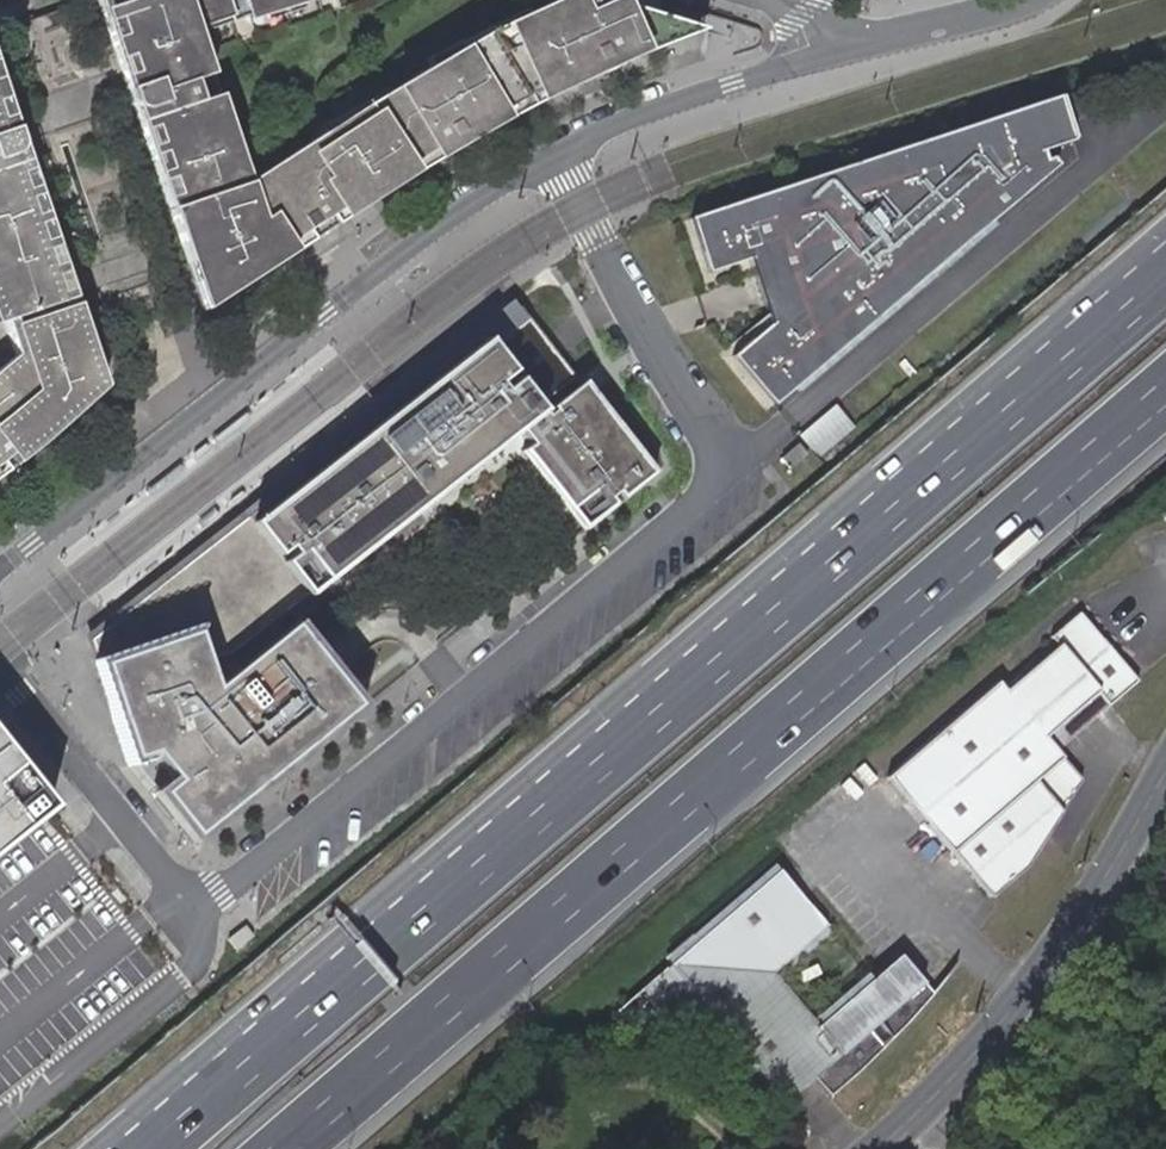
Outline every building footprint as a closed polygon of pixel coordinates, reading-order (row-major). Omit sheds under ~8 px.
[(359,204),(512,109),(701,22),(622,0),(554,0),(488,30),(367,103),(248,183),(192,25),(229,13),(224,0),(96,0),(156,173),(162,170),(174,204),(168,206),(204,308),(359,204)] [(243,0),(224,0),(229,13),(246,8),(243,0)] [(0,81),(0,273),(56,252),(43,218),(52,215),(0,81)] [(1051,93),(686,220),(705,275),(745,261),(767,324),(731,356),(773,404),(1045,166),(1037,157),(1035,158),(1032,150),(1066,138),(1051,93)] [(0,273),(0,304),(2,318),(71,292),(64,248),(56,252),(0,273)] [(71,292),(2,318),(16,354),(0,369),(0,476),(5,472),(104,381),(71,292)] [(562,383),(514,322),(483,346),(531,407),(562,383)] [(156,791),(189,832),(351,703),(287,624),(205,688),(195,657),(228,649),(498,438),(571,531),(636,481),(567,393),(530,423),(467,342),(88,638),(127,757),(149,753),(170,780),(156,791)] [(841,405),(802,431),(818,455),(857,429),(841,405)] [(790,469),(807,454),(799,443),(781,458),(790,469)] [(1098,692),(1111,707),(1138,684),(1080,617),(1054,640),(1061,647),(1006,695),(997,684),(889,779),(993,898),(1028,867),(1081,781),(1058,754),(1045,739),(1098,692)] [(1058,754),(1111,707),(1098,692),(1045,739),(1058,754)] [(0,748),(0,841),(46,803),(0,748)] [(718,1023),(788,1105),(816,1081),(830,1097),(893,1039),(931,994),(900,959),(823,1025),(777,972),(828,928),(781,874),(671,968),(645,991),(660,1009),(678,1006),(693,993),(718,1023)]
